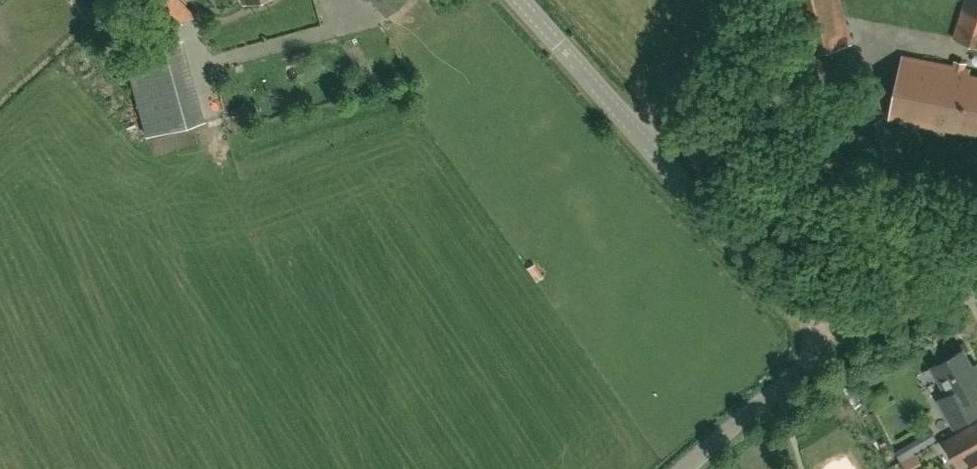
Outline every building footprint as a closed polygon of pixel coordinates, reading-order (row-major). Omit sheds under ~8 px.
[(154,12),(153,13),(164,24),(195,16),(180,0),(143,0),(154,12)] [(852,42),(840,0),(791,0),(806,55),(852,42)] [(953,38),(976,45),(976,0),(965,0),(953,38)] [(194,122),(173,42),(125,55),(146,135),(192,122),(194,122)] [(961,74),(962,68),(902,57),(890,117),(976,134),(976,77),(961,74)] [(961,423),(976,414),(976,399),(975,395),(976,394),(976,372),(964,348),(932,366),(948,394),(939,399),(955,426),(961,423)] [(946,441),(960,465),(972,458),(976,468),(976,423),(946,441)] [(937,440),(931,430),(895,450),(901,460),(937,440)]
